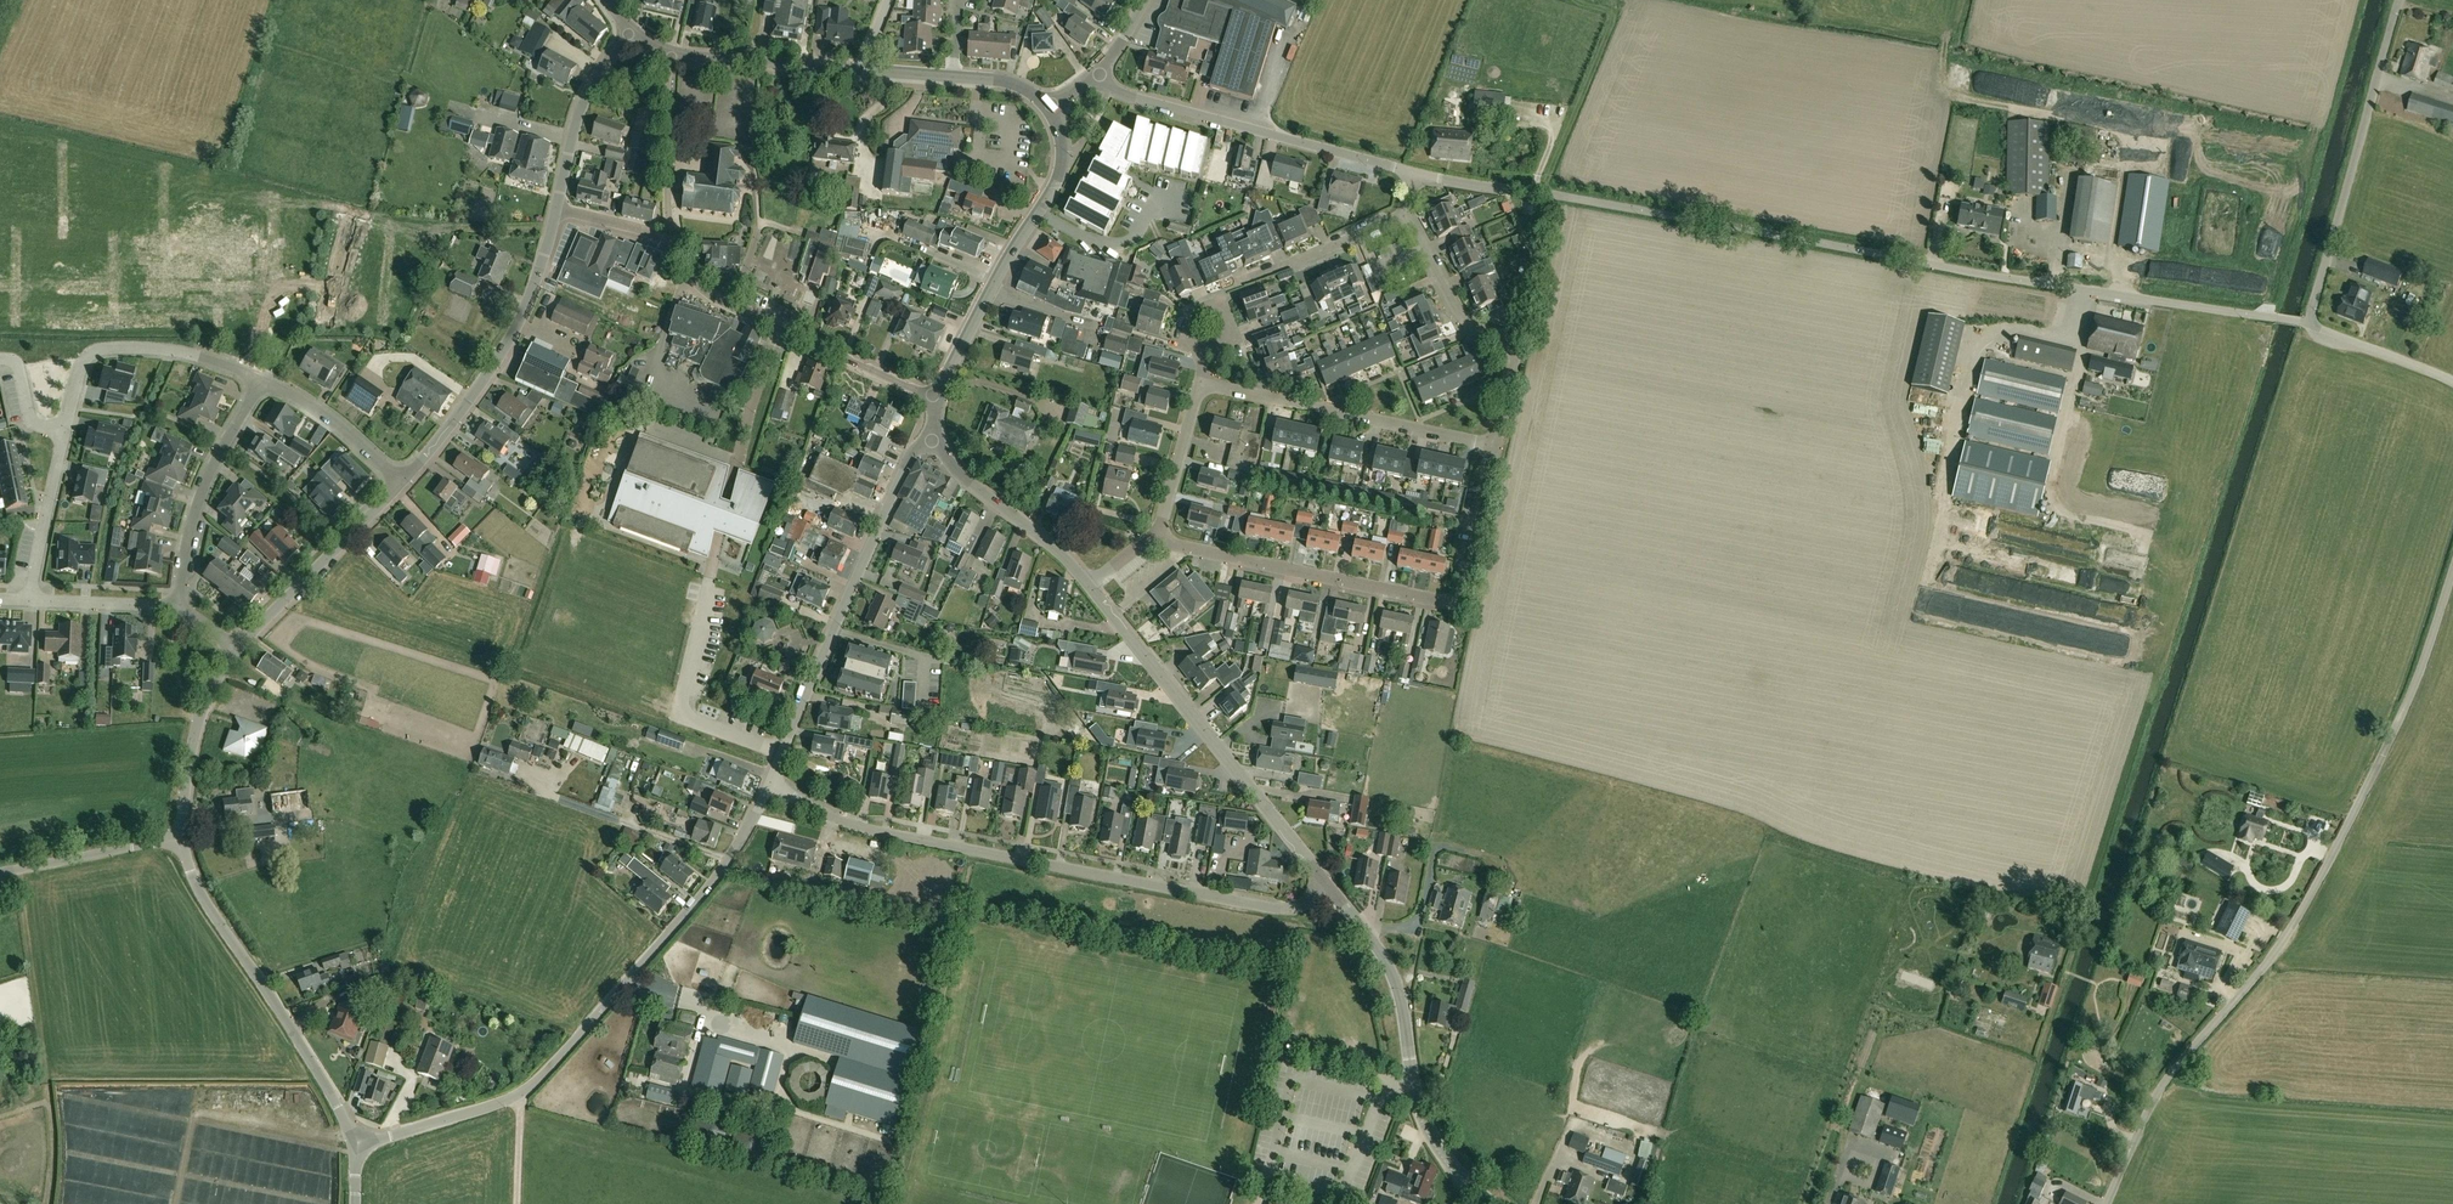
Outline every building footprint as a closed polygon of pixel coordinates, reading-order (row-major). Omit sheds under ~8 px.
[(483,6),(492,10),(496,0),(485,0),(483,6)] [(584,3),(580,0),(554,0),(543,13),(551,19),(555,15),(567,25),(580,7),(584,3)] [(682,3),(675,2),(676,0),(646,0),(645,6),(672,12),(673,11),(680,13),(682,3)] [(689,4),(698,6),(693,30),(712,34),(717,10),(713,9),(714,3),(701,1),(701,0),(690,0),(689,4)] [(763,14),(773,16),(777,0),(766,0),(763,14)] [(775,22),(774,22),(771,38),(801,43),(809,0),(779,0),(775,22)] [(914,12),(940,13),(940,0),(915,0),(914,12)] [(1016,16),(1019,8),(1028,11),(1029,5),(1011,0),(995,0),(993,10),(1016,16)] [(1097,12),(1105,18),(1116,2),(1112,0),(1083,0),(1081,3),(1096,13),(1097,12)] [(1158,52),(1165,54),(1171,55),(1177,57),(1179,58),(1187,60),(1190,49),(1195,50),(1198,40),(1223,47),(1218,62),(1216,67),(1204,63),(1199,75),(1213,80),(1210,88),(1253,101),(1276,26),(1286,31),(1297,8),(1279,0),(1170,0),(1167,10),(1169,11),(1164,28),(1163,28),(1164,29),(1158,52)] [(1089,18),(1069,5),(1063,13),(1073,20),(1066,30),(1071,34),(1070,36),(1084,46),(1095,32),(1085,24),(1089,18)] [(608,29),(580,7),(567,25),(594,47),(608,29)] [(850,12),(819,8),(816,35),(826,36),(828,36),(827,40),(842,42),(843,39),(853,41),(855,24),(848,23),(850,12)] [(1048,30),(1055,25),(1044,9),(1037,14),(1048,30)] [(932,28),(939,28),(940,13),(914,12),(914,18),(902,18),(902,25),(906,25),(913,26),(932,27),(932,28)] [(521,51),(536,59),(550,33),(535,24),(521,51)] [(906,25),(905,40),(931,42),(932,28),(932,27),(913,26),(906,25)] [(979,25),(978,32),(979,32),(979,34),(969,34),(967,58),(982,59),(984,25),(979,25)] [(990,33),(990,26),(984,25),(982,59),(996,60),(998,36),(989,35),(989,33),(990,33)] [(1044,38),(1043,28),(1029,28),(1026,39),(1033,39),(1035,55),(1037,55),(1037,56),(1043,55),(1043,54),(1054,53),(1053,37),(1044,38)] [(507,44),(518,46),(520,38),(509,36),(507,44)] [(1010,61),(1011,48),(1016,48),(1016,37),(998,36),(996,60),(1010,61)] [(930,57),(931,42),(905,40),(904,55),(908,55),(930,57)] [(2409,45),(2401,75),(2426,83),(2430,67),(2436,68),(2438,59),(2433,58),(2435,53),(2409,45)] [(574,65),(549,51),(538,71),(554,80),(553,82),(563,87),(565,84),(566,85),(567,83),(569,84),(572,77),(571,77),(575,68),(574,65)] [(1149,55),(1144,73),(1145,74),(1145,73),(1165,79),(1170,61),(1171,55),(1165,54),(1164,59),(1156,57),(1150,55),(1149,55)] [(1170,61),(1165,79),(1185,85),(1190,66),(1186,65),(1187,60),(1179,58),(1177,57),(1171,55),(1170,61)] [(2439,72),(2434,83),(2452,91),(2452,78),(2439,72)] [(824,81),(814,83),(815,90),(825,88),(824,81)] [(511,108),(510,91),(497,92),(499,110),(511,108)] [(1473,112),(1504,115),(1506,95),(1475,92),(1473,112)] [(2452,125),(2452,106),(2412,93),(2407,111),(2452,125)] [(446,113),(440,132),(449,134),(449,132),(469,138),(473,123),(454,117),(454,116),(446,113)] [(619,146),(622,137),(627,139),(630,129),(625,127),(599,119),(593,137),(619,146)] [(1114,126),(1111,133),(1099,154),(1103,155),(1099,162),(1096,160),(1088,176),(1090,177),(1086,183),(1083,182),(1075,197),(1077,198),(1074,204),(1071,203),(1064,215),(1081,224),(1081,225),(1087,228),(1088,227),(1105,236),(1111,224),(1108,222),(1111,216),(1114,218),(1123,203),(1119,201),(1123,194),(1126,196),(1133,184),(1125,180),(1132,167),(1140,169),(1141,166),(1158,170),(1159,169),(1164,170),(1164,171),(1175,174),(1175,173),(1181,174),(1181,175),(1192,177),(1192,176),(1199,178),(1208,142),(1200,141),(1200,140),(1190,137),(1189,138),(1184,137),(1184,136),(1173,133),(1173,134),(1167,133),(1167,132),(1149,128),(1150,125),(1138,122),(1134,137),(1117,128),(1114,126)] [(934,183),(935,172),(945,173),(947,156),(953,157),(953,150),(958,151),(961,129),(911,123),(909,139),(905,139),(896,145),(895,155),(887,154),(882,192),(900,195),(900,194),(910,195),(912,180),(934,183)] [(2007,195),(2036,196),(2047,197),(2048,124),(2007,123),(2007,195)] [(550,144),(523,137),(518,155),(513,154),(518,135),(498,130),(495,138),(490,139),(489,138),(473,134),(472,140),(469,143),(481,153),(483,150),(486,150),(487,144),(493,146),(490,158),(510,164),(510,163),(514,164),(510,178),(543,187),(543,185),(545,185),(547,179),(545,178),(547,173),(545,172),(546,169),(544,168),(546,162),(545,162),(550,144)] [(1471,134),(1446,132),(1434,131),(1432,158),(1469,161),(1471,134)] [(5,154),(9,137),(0,135),(0,153),(5,154)] [(638,175),(643,153),(646,153),(650,139),(634,135),(631,149),(634,150),(628,173),(638,175)] [(9,137),(5,154),(17,157),(21,140),(9,137)] [(854,165),(856,144),(815,139),(813,160),(854,165)] [(21,140),(17,157),(29,160),(34,143),(21,140)] [(693,213),(693,211),(703,212),(702,214),(704,215),(705,212),(714,213),(713,216),(715,216),(716,214),(726,215),(725,218),(727,218),(728,215),(731,216),(732,218),(734,217),(733,215),(734,214),(736,215),(736,213),(735,212),(735,211),(737,210),(736,209),(735,209),(736,206),(739,204),(740,205),(741,203),(740,202),(740,197),(742,197),(742,195),(740,195),(737,191),(738,189),(737,189),(738,183),(739,183),(739,184),(740,184),(740,182),(744,180),(745,181),(746,179),(744,179),(745,174),(746,174),(746,173),(745,173),(742,170),(742,169),(741,168),(741,169),(733,168),(733,167),(735,167),(735,165),(733,165),(734,159),(736,159),(736,158),(739,159),(740,160),(741,159),(740,158),(741,153),(742,152),(742,151),(740,152),(735,152),(735,150),(737,149),(736,147),(734,149),(728,148),(728,146),(726,146),(726,148),(720,147),(721,145),(719,145),(719,147),(712,146),(711,144),(710,145),(711,147),(710,154),(708,154),(708,155),(710,156),(709,162),(707,162),(707,163),(708,164),(708,170),(706,170),(706,171),(707,171),(706,177),(698,176),(698,174),(696,173),(696,176),(688,175),(687,173),(685,174),(687,176),(682,208),(680,209),(681,211),(683,209),(691,210),(691,213),(693,213)] [(2066,146),(2064,160),(2086,164),(2089,151),(2066,146)] [(608,148),(605,159),(608,159),(623,163),(626,152),(608,148)] [(1254,183),(1258,165),(1251,163),(1253,151),(1239,148),(1232,178),(1254,183)] [(1214,152),(1207,181),(1225,185),(1231,156),(1214,152)] [(1295,163),(1277,158),(1275,166),(1273,165),(1271,167),(1270,168),(1261,166),(1256,187),(1269,191),(1272,178),(1301,185),(1306,166),(1303,165),(1303,163),(1296,161),(1295,163)] [(624,163),(623,163),(608,159),(606,165),(613,167),(610,181),(619,183),(624,163)] [(582,182),(577,200),(601,206),(602,204),(608,205),(610,195),(604,193),(606,187),(604,187),(607,177),(604,176),(596,174),(595,177),(587,175),(585,182),(582,182)] [(1325,183),(1318,209),(1327,212),(1330,202),(1331,196),(1355,202),(1361,180),(1335,174),(1332,185),(1325,183)] [(2158,254),(2169,182),(2128,175),(2118,247),(2158,254)] [(2108,246),(2117,185),(2078,179),(2069,240),(2108,246)] [(951,181),(947,190),(957,194),(955,201),(966,205),(964,210),(973,214),(972,216),(982,219),(983,218),(991,221),(996,206),(981,200),(971,197),(974,189),(951,181)] [(199,184),(194,201),(207,205),(211,187),(199,184)] [(1986,184),(1984,192),(1991,194),(1993,186),(1986,184)] [(211,187),(207,205),(219,208),(223,190),(211,187)] [(223,190),(219,208),(231,211),(235,193),(223,190)] [(860,191),(849,190),(846,209),(857,211),(860,191)] [(235,193),(231,211),(243,214),(247,196),(235,193)] [(247,196),(243,214),(255,217),(259,199),(247,196)] [(1429,221),(1431,227),(1464,213),(1462,208),(1454,212),(1451,205),(1453,204),(1451,197),(1437,202),(1440,209),(1428,214),(1430,219),(1429,221)] [(2056,222),(2056,198),(2036,197),(2035,221),(2056,222)] [(1,215),(15,218),(19,203),(18,203),(0,199),(0,221),(1,215)] [(259,199),(255,217),(268,220),(272,202),(259,199)] [(627,200),(623,217),(637,220),(641,203),(627,200)] [(940,200),(937,210),(945,213),(948,203),(940,200)] [(652,224),(656,207),(641,203),(637,220),(652,224)] [(886,212),(902,213),(902,205),(887,204),(886,212)] [(1962,206),(1958,226),(1975,230),(1974,232),(1998,237),(2003,211),(1980,207),(1979,209),(1962,206)] [(1306,208),(1299,211),(1300,215),(1287,221),(1298,244),(1311,239),(1305,224),(1311,221),(1306,208)] [(848,220),(847,227),(860,228),(861,214),(846,213),(845,220),(848,220)] [(1436,233),(1439,239),(1450,234),(1453,240),(1472,232),(1469,225),(1461,229),(1458,222),(1466,219),(1464,213),(1431,227),(1434,233),(1436,233)] [(1262,217),(1266,226),(1271,239),(1278,236),(1284,250),(1298,244),(1287,221),(1274,227),(1269,215),(1262,217)] [(1354,215),(1349,223),(1358,229),(1363,221),(1354,215)] [(748,219),(745,219),(742,221),(742,225),(744,227),(748,227),(751,225),(751,221),(748,219)] [(934,232),(909,222),(903,235),(929,246),(934,232)] [(1170,223),(1168,230),(1188,236),(1191,229),(1170,223)] [(340,225),(336,245),(358,250),(363,226),(353,224),(352,228),(340,225)] [(934,232),(929,246),(937,249),(940,245),(950,249),(950,247),(958,251),(957,252),(965,256),(966,254),(975,258),(976,257),(977,257),(984,242),(982,242),(983,241),(947,225),(944,231),(936,228),(934,232)] [(363,226),(358,250),(379,254),(385,231),(384,231),(383,234),(373,232),(373,228),(363,226)] [(1267,248),(1274,245),(1271,239),(1266,226),(1259,229),(1259,228),(1246,234),(1247,239),(1258,262),(1271,256),(1267,248)] [(1241,260),(1244,268),(1258,262),(1247,239),(1234,244),(1227,227),(1220,230),(1223,236),(1234,263),(1241,260)] [(822,230),(817,243),(835,249),(839,235),(822,230)] [(1450,257),(1453,262),(1485,249),(1483,243),(1475,247),(1472,240),(1475,239),(1472,232),(1453,240),(1455,247),(1449,249),(1452,254),(1450,257)] [(610,281),(615,270),(617,263),(624,248),(601,239),(600,243),(580,234),(564,271),(558,284),(601,301),(607,288),(610,281)] [(8,253),(10,238),(0,236),(0,252),(8,253)] [(1216,239),(1221,253),(1208,258),(1219,282),(1232,276),(1227,265),(1234,263),(1223,236),(1216,239)] [(865,261),(869,244),(845,238),(841,255),(865,261)] [(1048,239),(1039,252),(1054,263),(1065,247),(1059,243),(1058,246),(1048,239)] [(801,267),(803,268),(801,274),(810,277),(808,284),(820,288),(824,277),(828,278),(835,250),(810,241),(801,267)] [(624,248),(617,263),(627,267),(626,269),(638,274),(637,277),(650,282),(661,257),(660,255),(648,250),(648,251),(638,247),(638,248),(626,243),(624,248)] [(732,270),(732,266),(740,266),(741,248),(727,247),(727,246),(704,244),(704,256),(707,256),(706,269),(726,270),(732,270)] [(1160,259),(1165,253),(1156,244),(1150,250),(1160,259)] [(1044,303),(1065,312),(1081,317),(1086,301),(1108,308),(1109,306),(1117,309),(1123,286),(1116,284),(1122,263),(1103,258),(1102,260),(1085,255),(1086,253),(1067,247),(1061,267),(1058,266),(1055,273),(1032,262),(1031,261),(1017,291),(1034,298),(1044,303)] [(485,263),(479,278),(499,287),(511,258),(491,249),(490,252),(481,248),(477,259),(485,263)] [(1171,265),(1161,270),(1164,277),(1170,290),(1175,288),(1179,297),(1191,292),(1187,283),(1194,280),(1191,274),(1185,261),(1180,248),(1174,250),(1168,253),(1172,260),(1176,258),(1181,269),(1174,273),(1171,265)] [(1493,267),(1485,249),(1453,262),(1455,268),(1458,269),(1460,274),(1463,272),(1465,279),(1493,267)] [(338,250),(335,260),(339,261),(335,273),(354,278),(361,257),(338,250)] [(6,268),(8,253),(0,252),(0,267),(6,268)] [(2069,257),(2068,269),(2082,270),(2083,258),(2069,257)] [(874,263),(870,271),(879,275),(885,262),(875,258),(874,263)] [(1205,288),(1219,282),(1208,258),(1195,264),(1192,258),(1185,261),(1191,274),(1198,271),(1205,288)] [(2363,275),(2398,289),(2404,272),(2369,259),(2363,275)] [(1342,265),(1331,270),(1341,293),(1352,288),(1342,265)] [(1357,267),(1349,270),(1348,267),(1344,269),(1343,265),(1342,265),(1352,288),(1357,301),(1365,297),(1361,286),(1364,285),(1357,267)] [(1128,282),(1127,285),(1140,289),(1141,287),(1143,288),(1146,278),(1141,276),(1143,269),(1132,267),(1128,282)] [(1470,291),(1473,298),(1501,286),(1498,281),(1499,281),(1496,274),(1495,274),(1493,267),(1465,279),(1468,285),(1465,287),(1467,292),(1470,291)] [(919,274),(919,275),(919,276),(919,277),(920,278),(920,279),(921,279),(926,281),(923,290),(950,301),(957,283),(946,278),(947,275),(939,272),(938,274),(930,271),(930,272),(925,270),(924,269),(923,270),(922,270),(921,270),(920,271),(919,272),(919,273),(919,274)] [(615,270),(610,281),(616,283),(620,272),(615,270)] [(1277,275),(1280,282),(1295,277),(1292,270),(1277,275)] [(1336,312),(1331,299),(1330,298),(1341,293),(1331,270),(1320,275),(1336,312)] [(620,272),(616,283),(631,290),(636,279),(620,272)] [(478,282),(457,273),(450,289),(471,299),(478,282)] [(1319,305),(1325,302),(1330,314),(1336,312),(1320,275),(1319,275),(1321,279),(1317,280),(1319,283),(1311,287),(1319,305)] [(1380,292),(1373,276),(1366,279),(1372,295),(1380,292)] [(870,277),(864,293),(873,297),(880,281),(870,277)] [(824,294),(832,296),(836,281),(828,279),(824,294)] [(875,295),(897,304),(902,292),(881,283),(875,295)] [(1141,298),(1143,298),(1145,290),(1140,289),(1127,285),(1124,293),(1141,298)] [(1473,306),(1475,311),(1487,306),(1490,313),(1503,307),(1500,300),(1498,301),(1495,295),(1503,291),(1501,286),(1473,298),(1476,305),(1473,306)] [(2370,308),(2367,307),(2371,294),(2352,287),(2348,299),(2344,298),(2338,315),(2364,325),(2370,308)] [(1240,296),(1245,310),(1268,302),(1263,288),(1240,296)] [(1400,290),(1384,297),(1387,304),(1403,297),(1400,290)] [(1395,318),(1403,315),(1432,302),(1428,303),(1427,300),(1424,301),(1420,293),(1402,301),(1405,306),(1392,311),(1395,318)] [(838,325),(846,329),(850,319),(852,319),(855,311),(852,310),(855,304),(847,300),(848,297),(839,294),(835,303),(833,303),(830,311),(831,311),(827,321),(829,322),(828,324),(830,326),(834,328),(837,327),(838,325)] [(1311,297),(1303,301),(1311,317),(1318,314),(1311,297)] [(1167,311),(1168,309),(1145,301),(1145,299),(1143,298),(1141,298),(1138,306),(1143,307),(1140,315),(1164,322),(1165,316),(1167,317),(1169,311),(1167,311)] [(1250,323),(1278,314),(1275,306),(1270,308),(1268,302),(1245,310),(1250,323)] [(1403,315),(1408,313),(1412,324),(1419,321),(1437,314),(1432,302),(1403,315)] [(121,305),(121,328),(134,328),(134,305),(121,305)] [(134,305),(134,328),(147,328),(147,305),(134,305)] [(552,321),(585,336),(592,321),(559,306),(552,321)] [(949,311),(937,306),(933,313),(945,319),(949,311)] [(1297,314),(1295,308),(1280,313),(1282,320),(1297,314)] [(2131,317),(2140,318),(2142,310),(2133,308),(2131,317)] [(906,310),(895,336),(914,345),(925,319),(906,310)] [(742,378),(747,367),(753,355),(761,338),(745,330),(741,337),(732,333),(730,332),(731,328),(721,325),(713,322),(677,311),(673,325),(670,336),(676,338),(672,346),(685,351),(684,355),(686,360),(702,369),(700,373),(703,379),(733,395),(742,378)] [(1010,320),(1008,327),(1010,328),(1009,331),(1040,340),(1047,317),(1026,311),(1023,318),(1014,315),(1012,320),(1010,320)] [(1282,320),(1284,326),(1299,321),(1297,314),(1282,320)] [(1341,324),(1349,321),(1346,314),(1338,317),(1341,324)] [(1441,325),(1437,314),(1419,321),(1421,326),(1409,330),(1412,337),(1417,335),(1441,325)] [(1159,336),(1164,322),(1140,315),(1136,329),(1159,336)] [(1948,395),(1965,325),(1928,316),(1911,387),(1948,395)] [(2095,317),(2087,349),(2107,354),(2109,354),(2126,359),(2134,361),(2142,328),(2095,317)] [(925,319),(914,345),(933,353),(945,327),(925,319)] [(1134,328),(1124,325),(1125,323),(1116,320),(1113,330),(1131,336),(1134,328)] [(1053,335),(1062,338),(1066,324),(1057,321),(1053,335)] [(1392,333),(1399,330),(1395,321),(1388,324),(1392,333)] [(1278,329),(1255,337),(1259,350),(1257,351),(1257,352),(1282,343),(1287,341),(1289,341),(1283,325),(1277,328),(1278,329)] [(1441,325),(1417,335),(1412,337),(1410,338),(1420,360),(1435,353),(1431,343),(1440,339),(1439,337),(1442,335),(1438,327),(1442,325),(1441,325)] [(1084,360),(1088,346),(1076,342),(1079,333),(1066,329),(1059,352),(1084,360)] [(1371,331),(1366,332),(1370,342),(1372,341),(1381,363),(1395,357),(1386,335),(1375,340),(1371,331)] [(1104,350),(1124,356),(1129,341),(1110,336),(1111,336),(1108,335),(1104,350)] [(1295,346),(1303,343),(1301,336),(1292,339),(1295,346)] [(1352,338),(1356,348),(1358,347),(1367,369),(1381,363),(1372,341),(1370,342),(1361,346),(1357,336),(1352,338)] [(2019,337),(2014,360),(2071,373),(2077,351),(2019,337)] [(1140,356),(1143,342),(1129,338),(1129,341),(1126,352),(1140,356)] [(1257,352),(1262,365),(1287,356),(1285,357),(1282,350),(1289,347),(1287,341),(1282,343),(1257,352)] [(1339,344),(1343,354),(1344,353),(1354,375),(1367,369),(1358,347),(1356,348),(1347,352),(1343,342),(1339,344)] [(1001,363),(1019,368),(1018,371),(1028,374),(1034,356),(1045,359),(1048,351),(1027,344),(1024,352),(1006,346),(1001,363)] [(608,385),(612,374),(607,372),(613,356),(591,347),(583,366),(581,365),(578,372),(608,385)] [(576,393),(579,386),(563,379),(570,365),(558,359),(559,357),(550,353),(549,356),(532,348),(516,382),(596,418),(602,405),(576,393)] [(1325,350),(1329,360),(1331,359),(1340,381),(1354,375),(1344,353),(1343,354),(1334,358),(1330,348),(1325,350)] [(1467,359),(1468,358),(1478,380),(1492,375),(1482,352),(1471,357),(1467,348),(1463,350),(1467,359)] [(303,363),(299,370),(310,376),(308,379),(318,385),(319,382),(331,389),(344,368),(313,349),(311,352),(304,364),(303,363)] [(1179,366),(1161,361),(1163,354),(1146,349),(1142,364),(1151,366),(1149,374),(1175,381),(1179,366)] [(1449,355),(1453,365),(1455,364),(1464,386),(1478,380),(1468,358),(1467,359),(1458,363),(1454,353),(1449,355)] [(1331,359),(1329,360),(1320,363),(1316,354),(1311,355),(1316,365),(1317,365),(1326,387),(1340,381),(1331,359)] [(2091,356),(2088,370),(2105,374),(2103,380),(2113,382),(2114,377),(2130,381),(2134,367),(2125,364),(2126,359),(2109,354),(2107,360),(2091,356)] [(1269,378),(1297,368),(1295,361),(1290,363),(1287,356),(1262,365),(1262,366),(1265,365),(1269,378)] [(1302,374),(1314,370),(1311,359),(1304,361),(1305,365),(1299,367),(1302,374)] [(1455,364),(1453,365),(1444,369),(1440,359),(1435,361),(1439,371),(1441,370),(1450,392),(1464,386),(1455,364)] [(1977,395),(2058,414),(2066,381),(1984,361),(1977,395)] [(820,392),(829,370),(808,362),(803,376),(799,374),(796,383),(816,391),(814,397),(823,400),(825,394),(820,392)] [(627,376),(634,377),(636,367),(630,365),(627,376)] [(1426,377),(1427,376),(1437,398),(1450,392),(1441,370),(1439,371),(1430,375),(1426,365),(1422,367),(1426,377)] [(104,370),(99,388),(107,391),(104,403),(104,404),(124,405),(130,380),(131,381),(134,370),(118,366),(116,373),(104,370)] [(420,412),(424,406),(430,411),(431,409),(438,414),(452,394),(416,369),(402,390),(397,400),(398,400),(418,414),(416,418),(422,422),(426,416),(420,412)] [(1413,371),(1408,373),(1412,383),(1413,382),(1423,404),(1437,398),(1427,376),(1426,377),(1417,381),(1413,371)] [(839,387),(860,396),(865,383),(845,374),(839,387)] [(197,396),(195,399),(215,408),(221,394),(209,389),(212,381),(197,375),(194,383),(198,385),(193,395),(197,396)] [(358,381),(351,376),(341,390),(348,395),(358,381)] [(648,386),(621,376),(615,392),(642,403),(648,386)] [(1125,377),(1121,390),(1128,392),(1129,387),(1139,390),(1141,381),(1125,377)] [(348,395),(346,399),(369,414),(382,396),(359,380),(358,381),(348,395)] [(2100,398),(2102,388),(2085,384),(2083,394),(2100,398)] [(602,403),(606,396),(582,386),(579,393),(602,403)] [(1143,389),(1140,400),(1149,403),(1147,408),(1166,413),(1170,396),(1143,389)] [(771,419),(781,422),(782,419),(786,420),(794,395),(780,391),(771,419)] [(507,394),(498,407),(518,422),(516,424),(522,429),(533,414),(538,407),(525,398),(521,404),(507,394)] [(189,413),(182,410),(179,418),(194,424),(197,417),(213,424),(217,413),(214,411),(215,408),(195,399),(189,413)] [(852,399),(845,414),(860,421),(861,419),(866,421),(865,424),(866,424),(862,432),(865,433),(862,441),(868,444),(865,450),(884,458),(891,443),(885,440),(888,433),(889,434),(893,423),(898,425),(901,418),(896,416),(896,415),(895,412),(889,409),(886,411),(882,410),(882,411),(872,407),(872,408),(852,399)] [(1035,427),(1021,421),(1025,412),(1028,413),(1032,405),(1019,399),(1015,408),(1016,408),(1013,418),(1009,416),(1009,415),(994,409),(983,436),(998,442),(998,441),(1025,452),(1035,427)] [(1966,437),(2048,456),(2057,419),(1975,399),(1966,437)] [(264,424),(281,434),(282,434),(290,439),(301,422),(292,417),(292,416),(275,406),(264,424)] [(1081,407),(1075,426),(1083,429),(1083,427),(1096,429),(1099,421),(1101,413),(1081,407)] [(1159,439),(1159,440),(1160,437),(1159,437),(1162,428),(1142,423),(1144,416),(1126,411),(1122,426),(1132,428),(1128,441),(1147,446),(1147,444),(1157,447),(1159,439)] [(1262,438),(1240,432),(1241,427),(1215,420),(1210,439),(1233,445),(1227,468),(1254,476),(1262,438)] [(1275,431),(1268,430),(1265,444),(1263,450),(1272,452),(1273,445),(1287,449),(1292,425),(1277,422),(1275,431)] [(516,445),(521,438),(506,428),(501,434),(486,423),(485,425),(483,423),(477,431),(480,433),(477,437),(492,448),(490,451),(498,457),(510,441),(516,445)] [(124,431),(110,428),(99,425),(97,433),(89,431),(85,448),(100,451),(99,454),(109,456),(110,454),(113,443),(121,445),(124,431)] [(1301,452),(1306,428),(1292,425),(1287,449),(1301,452)] [(155,428),(151,439),(158,441),(162,431),(155,428)] [(317,446),(326,431),(319,428),(311,442),(317,446)] [(1316,455),(1321,432),(1306,428),(1301,452),(1316,455)] [(1083,444),(1099,448),(1101,437),(1085,433),(1083,444)] [(159,459),(162,460),(183,469),(189,455),(177,450),(180,442),(164,436),(161,444),(165,446),(159,459)] [(274,448),(256,437),(253,443),(250,443),(247,447),(248,450),(247,452),(265,463),(265,462),(273,467),(279,458),(293,468),(300,458),(287,449),(284,455),(274,449),(274,448)] [(716,519),(729,523),(733,508),(720,503),(726,477),(708,467),(707,468),(688,461),(690,457),(642,437),(611,521),(615,523),(614,526),(688,554),(689,550),(707,557),(714,527),(716,519)] [(314,449),(296,438),(289,449),(307,460),(314,449)] [(1349,443),(1334,439),(1329,463),(1343,466),(1349,443)] [(2050,462),(1965,442),(1952,499),(2037,519),(2050,462)] [(1343,466),(1358,469),(1363,446),(1349,443),(1343,466)] [(0,447),(0,460),(17,456),(14,444),(0,447)] [(1105,454),(1112,455),(1114,447),(1106,446),(1105,454)] [(1136,451),(1120,447),(1116,463),(1132,467),(1136,451)] [(1392,452),(1378,449),(1373,472),(1387,475),(1392,452)] [(1387,475),(1402,479),(1407,455),(1392,452),(1387,475)] [(1417,477),(1432,480),(1437,457),(1422,453),(1417,477)] [(869,500),(875,487),(885,466),(866,457),(866,458),(859,455),(852,470),(821,457),(811,479),(799,474),(795,484),(834,501),(837,494),(843,497),(851,492),(869,500)] [(0,460),(0,473),(19,469),(17,456),(0,460)] [(320,470),(333,483),(339,477),(354,492),(368,479),(345,456),(336,465),(331,459),(320,470)] [(492,486),(484,480),(490,472),(481,466),(480,468),(463,456),(454,468),(471,480),(467,485),(478,493),(477,494),(483,499),(492,486)] [(1437,457),(1432,480),(1446,483),(1451,460),(1437,457)] [(157,473),(149,470),(146,478),(161,485),(164,478),(180,485),(185,474),(181,472),(183,469),(162,460),(157,473)] [(1461,486),(1466,463),(1451,460),(1446,483),(1461,486)] [(582,469),(591,472),(594,464),(585,461),(582,469)] [(949,506),(952,506),(961,490),(960,487),(958,486),(945,479),(946,478),(918,462),(910,476),(898,498),(915,508),(905,526),(921,535),(940,501),(949,506)] [(1125,501),(1132,473),(1109,468),(1103,496),(1104,496),(1124,500),(1124,501),(1125,501)] [(0,473),(0,485),(0,486),(22,481),(19,469),(0,473)] [(91,477),(79,474),(73,498),(75,499),(75,501),(83,503),(83,501),(90,503),(94,485),(103,487),(107,473),(93,469),(91,477)] [(1268,469),(1266,476),(1281,479),(1282,472),(1268,469)] [(523,475),(515,470),(510,478),(517,483),(523,475)] [(145,475),(137,471),(135,476),(142,480),(145,475)] [(1202,471),(1198,485),(1216,490),(1225,492),(1227,484),(1228,481),(1225,477),(1220,476),(1202,471)] [(1245,483),(1247,475),(1230,471),(1228,478),(1245,483)] [(1297,475),(1282,472),(1281,479),(1295,482),(1297,475)] [(320,488),(310,499),(321,510),(320,511),(328,519),(331,516),(332,518),(337,513),(335,512),(342,505),(336,499),(331,493),(337,487),(322,473),(313,481),(320,488)] [(1295,482),(1309,485),(1311,478),(1297,475),(1295,482)] [(1043,487),(1050,490),(1055,480),(1048,477),(1043,487)] [(22,481),(0,486),(3,498),(24,493),(22,481)] [(461,505),(466,499),(456,492),(457,490),(445,481),(434,496),(446,504),(445,506),(452,511),(458,502),(461,505)] [(739,481),(733,508),(729,523),(727,531),(752,541),(771,489),(739,481)] [(1338,491),(1340,484),(1326,481),(1324,488),(1338,491)] [(147,505),(146,508),(167,514),(171,500),(158,496),(161,488),(144,484),(142,492),(146,493),(143,504),(147,505)] [(1340,484),(1338,491),(1353,494),(1354,488),(1354,487),(1340,484)] [(473,499),(477,494),(478,493),(467,485),(462,491),(473,499)] [(253,503),(260,508),(265,501),(252,490),(247,497),(234,486),(227,495),(229,497),(227,500),(244,514),(253,503)] [(1050,503),(1046,513),(1069,522),(1075,524),(1077,519),(1080,520),(1084,510),(1076,507),(1076,506),(1075,506),(1078,498),(1057,489),(1054,497),(1051,496),(1048,502),(1050,503)] [(1369,490),(1367,497),(1382,500),(1383,494),(1369,490)] [(24,493),(3,498),(5,510),(27,506),(24,493)] [(1383,494),(1382,500),(1404,505),(1405,497),(1398,495),(1397,497),(1383,494)] [(1266,496),(1264,505),(1272,507),(1274,498),(1266,496)] [(217,511),(227,520),(222,526),(235,537),(241,530),(237,527),(245,519),(242,516),(244,514),(227,500),(217,511)] [(1412,500),(1411,506),(1425,510),(1427,503),(1412,500)] [(1441,506),(1427,503),(1425,510),(1440,513),(1441,506)] [(1272,507),(1264,505),(1262,515),(1270,517),(1272,507)] [(1440,513),(1454,516),(1455,509),(1441,506),(1440,513)] [(1192,507),(1188,523),(1191,523),(1190,527),(1202,530),(1203,527),(1207,528),(1218,530),(1219,525),(1222,516),(1211,513),(1211,512),(1192,507)] [(1244,520),(1246,511),(1230,507),(1227,515),(1244,520)] [(170,519),(166,518),(167,514),(146,508),(142,522),(134,520),(132,529),(148,533),(150,525),(166,530),(170,519)] [(836,510),(828,527),(853,538),(862,518),(846,511),(845,514),(836,510)] [(977,515),(969,511),(967,512),(967,514),(964,512),(950,542),(964,549),(979,520),(976,519),(977,517),(977,515)] [(804,520),(813,524),(816,517),(807,513),(804,520)] [(1298,513),(1296,522),(1304,524),(1306,514),(1298,513)] [(1311,525),(1313,516),(1306,514),(1304,524),(1311,525)] [(826,569),(827,568),(837,573),(848,549),(806,530),(808,526),(786,516),(784,522),(788,524),(780,541),(775,539),(770,553),(789,561),(795,543),(815,552),(811,560),(820,564),(819,565),(822,566),(822,567),(826,569)] [(404,526),(402,528),(416,542),(412,547),(430,565),(435,570),(443,563),(437,558),(442,554),(433,545),(437,541),(428,532),(413,517),(411,519),(408,518),(403,523),(404,526)] [(1245,536),(1261,539),(1264,523),(1249,520),(1245,536)] [(438,525),(443,532),(449,528),(443,521),(438,525)] [(1399,522),(1391,521),(1387,541),(1395,543),(1397,533),(1396,533),(1399,522)] [(1349,533),(1351,524),(1344,522),(1342,532),(1349,533)] [(1264,523),(1261,539),(1276,542),(1280,526),(1264,523)] [(1304,524),(1300,541),(1307,542),(1306,548),(1322,552),(1325,536),(1309,533),(1311,527),(1311,525),(1304,524)] [(1359,525),(1351,524),(1349,533),(1357,535),(1359,525)] [(449,539),(454,545),(456,547),(470,533),(463,526),(449,539)] [(1292,545),(1295,530),(1280,526),(1276,542),(1292,545)] [(286,538),(288,537),(279,528),(266,540),(258,532),(249,541),(272,564),(278,557),(284,564),(298,550),(286,538)] [(114,529),(111,547),(117,548),(120,530),(114,529)] [(1438,542),(1440,532),(1432,531),(1430,540),(1438,542)] [(1005,541),(1006,540),(989,532),(976,557),(976,558),(993,566),(993,565),(1005,541)] [(1395,543),(1402,545),(1404,535),(1397,533),(1395,543)] [(154,538),(131,534),(129,550),(138,551),(135,571),(159,575),(160,564),(158,563),(160,549),(153,548),(154,538)] [(1337,555),(1340,539),(1325,536),(1322,552),(1337,555)] [(391,539),(379,550),(391,562),(385,567),(402,584),(408,578),(398,568),(409,556),(391,539)] [(1430,540),(1428,550),(1436,552),(1438,542),(1430,540)] [(231,542),(223,552),(233,560),(241,550),(231,542)] [(1370,545),(1355,542),(1352,558),(1367,561),(1370,545)] [(78,546),(78,545),(59,544),(58,572),(77,572),(77,565),(94,566),(94,547),(78,546)] [(909,551),(898,547),(892,561),(909,568),(916,571),(925,549),(912,544),(909,551)] [(1367,561),(1383,564),(1386,549),(1370,545),(1367,561)] [(243,556),(250,560),(253,556),(247,551),(243,556)] [(1397,567),(1413,571),(1416,555),(1400,552),(1397,567)] [(961,572),(963,568),(969,556),(962,553),(955,569),(961,572)] [(1020,592),(1023,584),(1031,560),(1014,554),(1006,578),(1004,584),(1004,586),(1020,592)] [(497,577),(502,561),(482,555),(473,582),(487,587),(491,575),(497,577)] [(1416,555),(1413,571),(1428,574),(1431,558),(1416,555)] [(250,560),(257,565),(260,561),(253,556),(250,560)] [(1443,577),(1446,561),(1431,558),(1428,574),(1443,577)] [(216,560),(203,577),(214,586),(227,568),(227,567),(226,568),(216,560)] [(259,571),(265,576),(268,571),(262,566),(259,571)] [(765,566),(763,571),(776,577),(778,571),(765,566)] [(214,586),(215,585),(220,589),(218,591),(223,595),(238,576),(227,568),(214,586)] [(963,568),(961,572),(955,585),(969,592),(977,575),(963,568)] [(1171,605),(1173,607),(1173,608),(1178,604),(1182,609),(1186,606),(1194,615),(1206,605),(1206,604),(1214,598),(1195,574),(1187,581),(1179,571),(1154,591),(1156,593),(1152,596),(1159,604),(1163,601),(1168,607),(1171,605)] [(106,583),(115,585),(116,578),(107,576),(106,583)] [(228,599),(230,596),(235,601),(235,602),(249,584),(238,576),(223,595),(228,599)] [(830,589),(820,585),(820,584),(812,580),(811,581),(806,579),(798,576),(794,585),(825,599),(830,589)] [(1045,612),(1063,615),(1068,584),(1041,579),(1039,590),(1049,592),(1047,604),(1045,612)] [(790,583),(782,580),(780,584),(788,588),(790,583)] [(991,596),(999,599),(1004,586),(1004,584),(996,581),(991,596)] [(784,594),(764,586),(756,583),(751,595),(759,598),(758,599),(779,607),(784,594)] [(1221,583),(1220,597),(1227,597),(1228,583),(1221,583)] [(246,610),(259,593),(248,585),(249,584),(235,602),(246,610)] [(1242,584),(1239,600),(1237,609),(1243,610),(1245,601),(1254,603),(1257,588),(1242,584)] [(811,605),(811,604),(821,608),(825,599),(794,585),(790,594),(798,597),(798,598),(803,600),(802,601),(811,605)] [(903,585),(899,594),(923,604),(927,595),(903,585)] [(1272,591),(1257,588),(1254,603),(1262,605),(1260,614),(1267,615),(1269,606),(1272,591)] [(525,599),(531,601),(534,593),(528,591),(525,599)] [(1286,610),(1284,619),(1290,620),(1292,611),(1301,613),(1304,597),(1289,594),(1286,610)] [(871,611),(865,624),(869,626),(869,627),(871,628),(872,627),(883,632),(883,631),(885,632),(887,631),(889,626),(889,624),(887,623),(895,605),(877,597),(873,607),(874,607),(872,612),(871,611)] [(1301,613),(1299,622),(1314,625),(1316,616),(1319,601),(1304,597),(1301,613)] [(903,619),(916,624),(923,607),(911,601),(903,619)] [(1223,629),(1229,602),(1221,601),(1215,627),(1223,629)] [(1173,607),(1170,610),(1159,619),(1171,634),(1194,615),(1186,606),(1182,609),(1178,604),(1173,608),(1173,607)] [(1325,618),(1321,635),(1335,638),(1337,631),(1346,633),(1348,623),(1351,607),(1336,604),(1333,622),(1325,620),(1325,618)] [(1366,611),(1351,607),(1348,623),(1357,625),(1355,634),(1361,635),(1363,626),(1366,611)] [(1233,640),(1239,616),(1229,613),(1226,625),(1227,626),(1224,638),(1233,640)] [(1398,617),(1384,614),(1380,630),(1378,639),(1384,640),(1386,631),(1395,633),(1398,617)] [(993,616),(986,623),(993,630),(1000,623),(993,616)] [(1413,621),(1398,617),(1395,633),(1404,635),(1402,644),(1408,645),(1410,636),(1413,621)] [(1265,619),(1259,648),(1268,650),(1269,645),(1274,621),(1265,619)] [(1019,634),(1036,638),(1039,624),(1022,620),(1019,634)] [(1285,624),(1278,623),(1278,622),(1276,622),(1271,646),(1269,653),(1268,658),(1289,662),(1292,651),(1279,648),(1285,624)] [(30,648),(31,628),(22,627),(23,625),(0,624),(0,646),(10,646),(10,653),(27,654),(27,648),(30,648)] [(752,627),(749,635),(753,643),(761,645),(770,642),(772,634),(769,627),(760,624),(752,627)] [(1454,629),(1431,624),(1425,650),(1448,655),(1451,653),(1456,632),(1454,629)] [(54,634),(45,634),(45,652),(58,653),(58,663),(78,664),(80,627),(60,626),(59,636),(54,635),(54,634)] [(1043,628),(1043,636),(1058,636),(1058,628),(1043,628)] [(113,639),(135,640),(136,635),(135,635),(135,630),(114,629),(113,639)] [(1195,656),(1180,668),(1190,681),(1192,679),(1207,666),(1202,659),(1206,656),(1212,651),(1208,646),(1214,642),(1208,635),(1200,636),(1203,640),(1191,650),(1195,656)] [(716,645),(730,648),(732,640),(718,637),(716,645)] [(1013,645),(1027,653),(1032,646),(1018,637),(1013,645)] [(135,654),(135,640),(113,639),(113,649),(112,668),(113,668),(113,667),(120,667),(120,660),(134,660),(134,654),(135,654)] [(1089,655),(1091,647),(1059,641),(1058,646),(1061,651),(1066,652),(1065,658),(1069,659),(1068,669),(1103,676),(1104,671),(1105,671),(1107,670),(1108,665),(1107,663),(1105,663),(1106,658),(1089,655)] [(1237,642),(1235,651),(1243,652),(1245,644),(1237,642)] [(1295,646),(1292,661),(1311,665),(1314,651),(1295,646)] [(867,661),(870,651),(869,651),(869,653),(851,647),(846,664),(848,665),(847,669),(846,668),(846,669),(847,669),(846,673),(844,672),(842,677),(841,676),(841,677),(842,677),(841,680),(840,680),(841,680),(839,689),(857,695),(856,696),(857,696),(858,694),(857,694),(861,683),(866,684),(862,695),(861,698),(862,698),(862,696),(880,702),(886,685),(883,684),(884,680),(886,681),(886,680),(885,680),(886,676),(888,677),(893,660),(875,654),(875,653),(872,662),(867,661)] [(105,668),(112,668),(113,649),(106,649),(105,668)] [(1012,650),(1010,661),(1019,663),(1021,652),(1012,650)] [(1413,670),(1421,671),(1425,653),(1417,651),(1413,670)] [(740,663),(742,656),(734,654),(733,662),(740,663)] [(1349,670),(1348,673),(1356,674),(1356,671),(1360,672),(1364,657),(1352,654),(1351,661),(1349,669),(1349,670)] [(257,669),(282,686),(291,673),(285,668),(267,655),(257,669)] [(1363,672),(1373,674),(1376,658),(1367,656),(1363,672)] [(1207,666),(1192,679),(1201,691),(1217,679),(1219,683),(1229,676),(1234,682),(1239,680),(1241,673),(1235,665),(1229,669),(1225,664),(1215,672),(1209,664),(1207,666)] [(1401,665),(1397,682),(1408,684),(1409,681),(1406,681),(1409,666),(1401,665)] [(49,686),(50,666),(38,666),(37,685),(49,686)] [(143,683),(152,683),(153,666),(144,666),(143,683)] [(1336,689),(1338,674),(1297,667),(1294,682),(1336,689)] [(33,685),(34,671),(7,670),(7,683),(33,685)] [(753,681),(741,676),(737,686),(757,695),(760,689),(778,697),(783,683),(765,675),(765,674),(757,671),(753,681)] [(1251,674),(1242,681),(1247,687),(1256,680),(1251,674)] [(314,678),(311,686),(324,690),(327,682),(314,678)] [(1242,701),(1249,695),(1244,689),(1247,687),(1242,681),(1240,679),(1239,680),(1234,682),(1230,685),(1236,694),(1220,707),(1230,719),(1246,707),(1242,701)] [(1134,710),(1137,711),(1139,702),(1135,701),(1136,697),(1120,694),(1121,687),(1122,688),(1122,687),(1090,681),(1088,691),(1109,695),(1107,709),(1133,714),(1134,710)] [(904,683),(902,710),(915,711),(917,684),(904,683)] [(1160,700),(1142,704),(1145,719),(1164,714),(1160,700)] [(878,711),(888,712),(888,704),(879,704),(878,711)] [(850,731),(854,711),(822,705),(818,726),(850,731)] [(893,709),(890,723),(907,726),(909,712),(893,709)] [(529,735),(533,720),(524,717),(519,732),(529,735)] [(1260,748),(1256,768),(1282,773),(1282,772),(1290,774),(1292,759),(1284,758),(1286,749),(1295,750),(1296,742),(1302,743),(1302,742),(1301,742),(1303,730),(1304,730),(1304,729),(1303,729),(1304,722),(1306,722),(1306,721),(1284,718),(1286,719),(1284,726),(1273,724),(1273,725),(1274,725),(1272,737),(1271,737),(1272,738),(1273,738),(1273,742),(1280,744),(1279,751),(1270,750),(1260,748)] [(230,732),(223,751),(232,754),(232,752),(244,757),(258,750),(261,742),(263,743),(267,730),(247,722),(246,723),(242,722),(238,735),(230,732)] [(1140,731),(1137,747),(1163,752),(1167,735),(1150,732),(1152,726),(1153,726),(1153,725),(1135,722),(1134,730),(1140,731)] [(1096,725),(1090,731),(1101,746),(1106,739),(1096,725)] [(871,737),(903,743),(904,736),(872,730),(871,737)] [(661,731),(657,743),(659,744),(663,745),(663,746),(682,752),(685,743),(686,740),(661,731)] [(608,750),(570,733),(565,746),(603,763),(608,750)] [(846,755),(847,746),(871,750),(873,742),(834,735),(832,742),(815,739),(812,754),(831,758),(830,761),(843,764),(845,755),(846,755)] [(561,743),(552,740),(550,747),(558,750),(561,743)] [(485,750),(479,765),(509,776),(515,761),(514,761),(515,758),(528,763),(533,750),(513,744),(509,755),(509,756),(508,758),(485,750)] [(536,747),(533,755),(533,757),(540,760),(544,749),(536,747)] [(920,771),(919,780),(908,778),(903,805),(919,808),(921,798),(930,799),(935,774),(938,755),(933,754),(932,762),(925,761),(923,768),(927,769),(926,772),(920,771)] [(954,757),(952,768),(963,770),(965,759),(954,757)] [(895,758),(891,777),(900,779),(903,759),(895,758)] [(970,769),(969,773),(977,774),(980,759),(972,758),(970,769)] [(1160,759),(1158,769),(1155,785),(1166,787),(1166,788),(1174,789),(1174,791),(1175,793),(1182,794),(1184,793),(1185,791),(1195,793),(1195,790),(1197,791),(1198,789),(1200,780),(1199,779),(1197,778),(1198,775),(1178,771),(1180,763),(1160,759)] [(741,791),(749,773),(725,762),(717,780),(741,791)] [(995,763),(991,782),(993,782),(993,785),(1001,787),(1003,773),(1005,765),(995,763)] [(1005,765),(1003,773),(1010,774),(1014,775),(1016,767),(1005,765)] [(1038,771),(1037,774),(1035,784),(1044,786),(1044,782),(1047,766),(1040,765),(1038,771)] [(887,802),(891,779),(885,778),(886,773),(875,771),(870,799),(887,802)] [(1010,818),(1012,817),(1012,815),(1021,817),(1026,793),(1033,794),(1035,784),(1037,774),(1022,771),(1019,785),(1018,791),(1008,789),(1003,814),(1004,814),(1004,816),(1005,817),(1010,818)] [(1296,773),(1294,782),(1310,785),(1312,776),(1296,773)] [(957,777),(954,791),(940,789),(936,811),(954,814),(957,797),(964,798),(968,779),(958,777),(957,777)] [(1066,806),(1074,808),(1070,826),(1078,828),(1078,830),(1079,831),(1084,832),(1085,831),(1086,829),(1087,829),(1093,797),(1079,794),(1082,779),(1071,777),(1066,806)] [(686,785),(696,790),(699,784),(689,779),(686,785)] [(993,785),(975,782),(971,808),(988,811),(993,785)] [(1055,823),(1062,785),(1044,782),(1044,786),(1043,789),(1042,789),(1036,820),(1055,823)] [(617,792),(604,788),(597,805),(612,811),(616,802),(613,801),(617,792)] [(237,800),(222,801),(225,819),(239,817),(239,815),(251,814),(252,814),(250,799),(250,798),(255,797),(254,789),(236,791),(237,800)] [(270,795),(273,813),(309,809),(307,791),(270,795)] [(2247,804),(2261,808),(2264,797),(2250,792),(2247,804)] [(696,798),(690,811),(706,817),(710,808),(728,816),(734,803),(715,795),(711,805),(696,798)] [(1175,812),(1176,800),(1164,799),(1163,811),(1175,812)] [(1330,806),(1310,803),(1308,818),(1327,822),(1329,815),(1338,817),(1340,805),(1331,803),(1330,806)] [(1214,816),(1216,807),(1201,805),(1200,813),(1214,816)] [(1122,807),(1120,818),(1106,815),(1101,842),(1118,845),(1121,827),(1129,829),(1133,809),(1122,807)] [(1353,807),(1350,825),(1364,827),(1367,809),(1353,807)] [(2255,818),(2246,815),(2238,839),(2251,843),(2253,838),(2261,840),(2267,822),(2262,820),(2262,817),(2264,817),(2266,810),(2259,808),(2255,818)] [(1225,828),(1227,814),(1221,813),(1219,827),(1225,828)] [(1247,817),(1227,814),(1225,828),(1245,831),(1246,825),(1254,826),(1255,819),(1247,817)] [(1152,815),(1151,822),(1139,820),(1133,848),(1151,852),(1155,834),(1162,836),(1166,818),(1152,815)] [(1176,822),(1167,820),(1164,836),(1172,838),(1169,855),(1172,856),(1172,859),(1180,860),(1181,858),(1185,858),(1185,856),(1188,856),(1190,846),(1187,845),(1192,823),(1177,820),(1176,822)] [(699,821),(692,841),(701,844),(700,844),(715,850),(722,829),(708,824),(699,821)] [(1197,847),(1210,849),(1215,823),(1202,821),(1197,847)] [(274,826),(242,830),(245,848),(258,846),(257,839),(275,837),(274,826)] [(687,833),(677,829),(674,836),(685,840),(687,833)] [(624,845),(632,851),(640,840),(632,834),(624,845)] [(779,835),(779,834),(772,860),(773,860),(810,870),(817,844),(779,835)] [(1381,834),(1377,855),(1387,857),(1390,835),(1381,834)] [(1400,837),(1390,835),(1387,857),(1396,858),(1400,837)] [(1281,880),(1283,864),(1269,862),(1270,855),(1251,852),(1247,876),(1267,879),(1267,878),(1281,880)] [(2209,852),(2201,864),(2221,876),(2229,864),(2209,852)] [(694,874),(672,857),(661,871),(683,889),(694,874)] [(635,859),(627,868),(646,883),(636,896),(640,899),(640,902),(644,905),(647,905),(659,914),(672,899),(658,888),(663,882),(635,859)] [(824,875),(841,880),(845,863),(829,859),(824,875)] [(882,890),(887,870),(850,860),(844,881),(882,890)] [(1378,864),(1360,861),(1355,887),(1373,890),(1378,864)] [(260,862),(246,862),(246,871),(260,871),(260,862)] [(1409,878),(1391,875),(1386,901),(1404,904),(1409,878)] [(1238,889),(1240,879),(1229,877),(1227,887),(1238,889)] [(858,888),(842,884),(839,893),(855,898),(858,888)] [(1490,922),(1492,912),(1508,917),(1513,900),(1502,897),(1505,887),(1499,885),(1496,894),(1487,892),(1479,919),(1490,922)] [(1449,888),(1446,897),(1445,902),(1441,901),(1442,896),(1433,893),(1429,908),(1442,912),(1439,922),(1461,928),(1471,894),(1449,888)] [(2230,904),(2216,932),(2236,942),(2250,914),(2230,904)] [(1116,933),(1127,935),(1129,924),(1118,922),(1116,933)] [(2028,960),(2029,961),(2028,968),(2050,974),(2052,967),(2054,967),(2060,942),(2034,936),(2028,960)] [(2185,940),(2178,962),(2179,962),(2178,966),(2187,968),(2186,970),(2199,975),(2200,970),(2214,974),(2222,952),(2213,949),(2185,940)] [(343,970),(352,967),(347,954),(339,957),(338,956),(322,961),(326,970),(341,965),(343,970)] [(2129,967),(2124,980),(2138,985),(2143,972),(2129,967)] [(320,978),(317,969),(297,976),(303,992),(313,988),(315,992),(331,986),(327,975),(320,978)] [(2183,979),(2196,983),(2199,975),(2186,970),(2183,979)] [(354,1000),(374,993),(369,980),(349,987),(354,1000)] [(1466,1012),(1473,989),(1475,984),(1464,980),(1463,986),(1456,1009),(1466,1012)] [(2058,986),(2045,983),(2040,1002),(2053,1006),(2058,986)] [(2194,988),(2182,984),(2181,985),(2180,984),(2176,998),(2190,1002),(2194,989),(2194,988)] [(2029,999),(2005,991),(2001,1004),(2024,1012),(2029,999)] [(403,1008),(406,999),(390,993),(387,1002),(403,1008)] [(826,1107),(896,1128),(925,1034),(808,998),(794,1044),(841,1059),(826,1107)] [(345,1037),(350,1038),(354,1027),(357,1028),(360,1027),(362,1026),(363,1023),(362,1021),(361,1019),(364,1010),(343,1002),(332,1031),(339,1034),(340,1036),(343,1037),(345,1037)] [(1433,1004),(1429,1025),(1445,1028),(1445,1027),(1452,1029),(1456,1009),(1449,1008),(1449,1007),(1433,1004)] [(784,1015),(783,1025),(793,1025),(793,1015),(784,1015)] [(651,1074),(650,1079),(677,1086),(678,1082),(679,1082),(693,1031),(661,1023),(654,1048),(662,1049),(660,1054),(657,1053),(651,1074)] [(717,1042),(705,1039),(692,1087),(721,1095),(731,1059),(757,1067),(751,1088),(772,1094),(783,1056),(718,1038),(717,1042)] [(418,1073),(441,1082),(454,1048),(431,1039),(418,1073)] [(382,1046),(371,1043),(365,1063),(383,1068),(389,1048),(382,1046)] [(1283,1057),(1285,1069),(1294,1068),(1292,1056),(1283,1057)] [(753,1071),(732,1066),(725,1091),(746,1096),(753,1071)] [(361,1071),(355,1092),(366,1096),(365,1099),(366,1099),(365,1102),(373,1104),(374,1102),(382,1104),(384,1098),(386,1091),(387,1086),(371,1081),(373,1075),(361,1071)] [(2106,1083),(2100,1080),(2097,1085),(2104,1088),(2106,1083)] [(2061,1111),(2072,1115),(2077,1102),(2089,1106),(2094,1091),(2070,1083),(2061,1111)] [(646,1099),(670,1105),(674,1091),(649,1085),(646,1099)] [(1882,1117),(1911,1124),(1916,1102),(1888,1095),(1882,1117)] [(1862,1098),(1850,1132),(1871,1140),(1883,1105),(1862,1098)] [(1880,1142),(1901,1150),(1907,1134),(1885,1126),(1880,1142)] [(1582,1136),(1576,1150),(1584,1153),(1590,1140),(1582,1136)] [(1653,1145),(1641,1142),(1638,1157),(1651,1159),(1653,1145)] [(1601,1159),(1586,1154),(1583,1163),(1619,1176),(1623,1167),(1626,1156),(1605,1149),(1605,1150),(1604,1150),(1601,1159)] [(2034,1159),(2035,1170),(2044,1169),(2043,1158),(2034,1159)] [(1648,1164),(1638,1161),(1634,1174),(1644,1177),(1648,1164)] [(1426,1201),(1428,1202),(1430,1202),(1432,1201),(1434,1196),(1433,1194),(1432,1192),(1429,1191),(1431,1187),(1437,1170),(1422,1164),(1421,1165),(1414,1162),(1409,1175),(1411,1176),(1410,1179),(1390,1171),(1385,1183),(1389,1184),(1386,1191),(1400,1197),(1399,1198),(1416,1203),(1425,1203),(1426,1201)] [(1899,1169),(1885,1165),(1876,1192),(1890,1197),(1899,1169)] [(1557,1182),(1564,1184),(1569,1186),(1567,1190),(1569,1190),(1565,1200),(1578,1203),(1586,1203),(1594,1180),(1573,1173),(1572,1176),(1567,1174),(1566,1175),(1561,1173),(1557,1182)] [(2034,1178),(2029,1190),(2031,1191),(2040,1196),(2046,1184),(2044,1183),(2047,1177),(2042,1175),(2037,1173),(2034,1178)] [(1610,1181),(1606,1191),(1613,1193),(1617,1184),(1610,1181)] [(1265,1197),(1272,1200),(1276,1190),(1269,1186),(1265,1197)] [(2028,1198),(2040,1203),(2043,1197),(2040,1196),(2031,1191),(2028,1198)] [(1917,1192),(1915,1197),(1925,1200),(1927,1195),(1917,1192)] [(2060,1203),(2085,1203),(2086,1203),(2066,1193),(2060,1203)]
